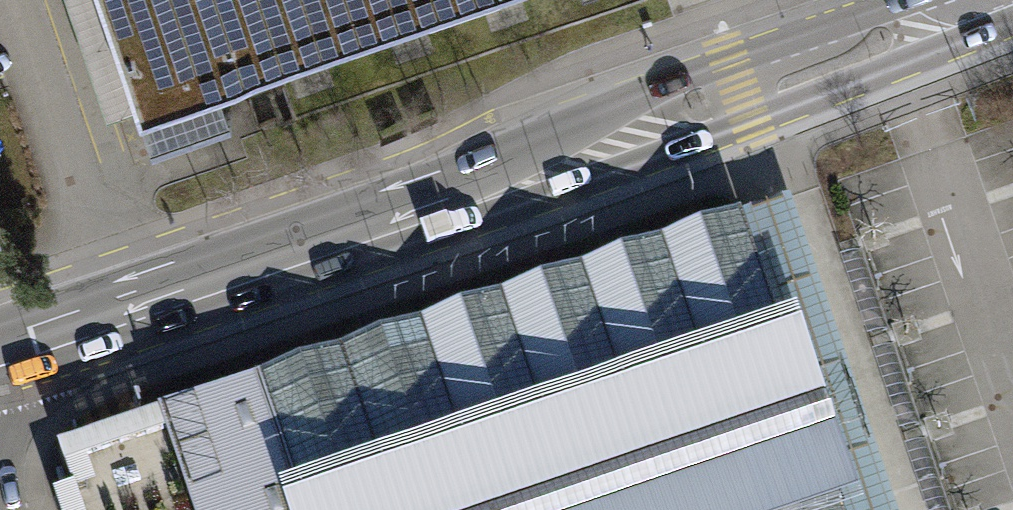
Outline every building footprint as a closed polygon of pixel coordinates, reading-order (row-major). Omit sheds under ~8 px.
[(123,94),(400,0),(91,0),(123,94)] [(741,215),(39,455),(57,509),(839,509),(741,215)]
